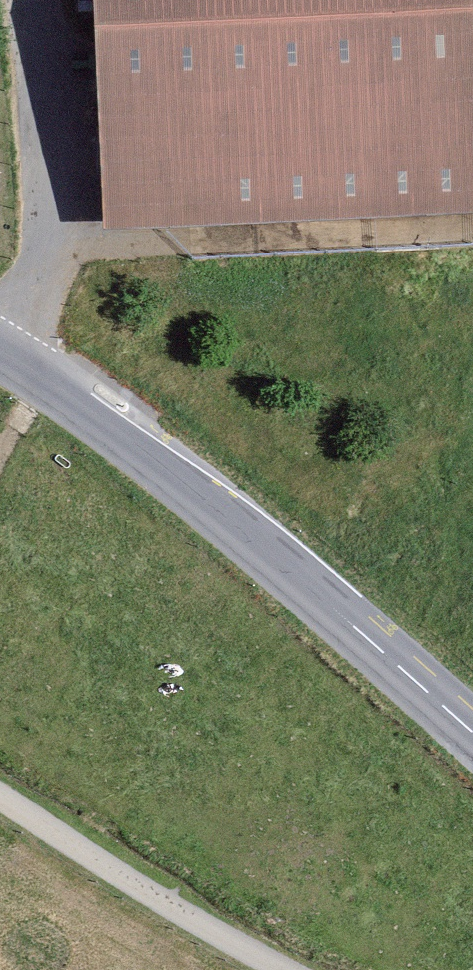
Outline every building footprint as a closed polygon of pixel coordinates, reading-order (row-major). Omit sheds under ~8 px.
[(103,236),(472,217),(472,0),(93,0),(103,236)]
